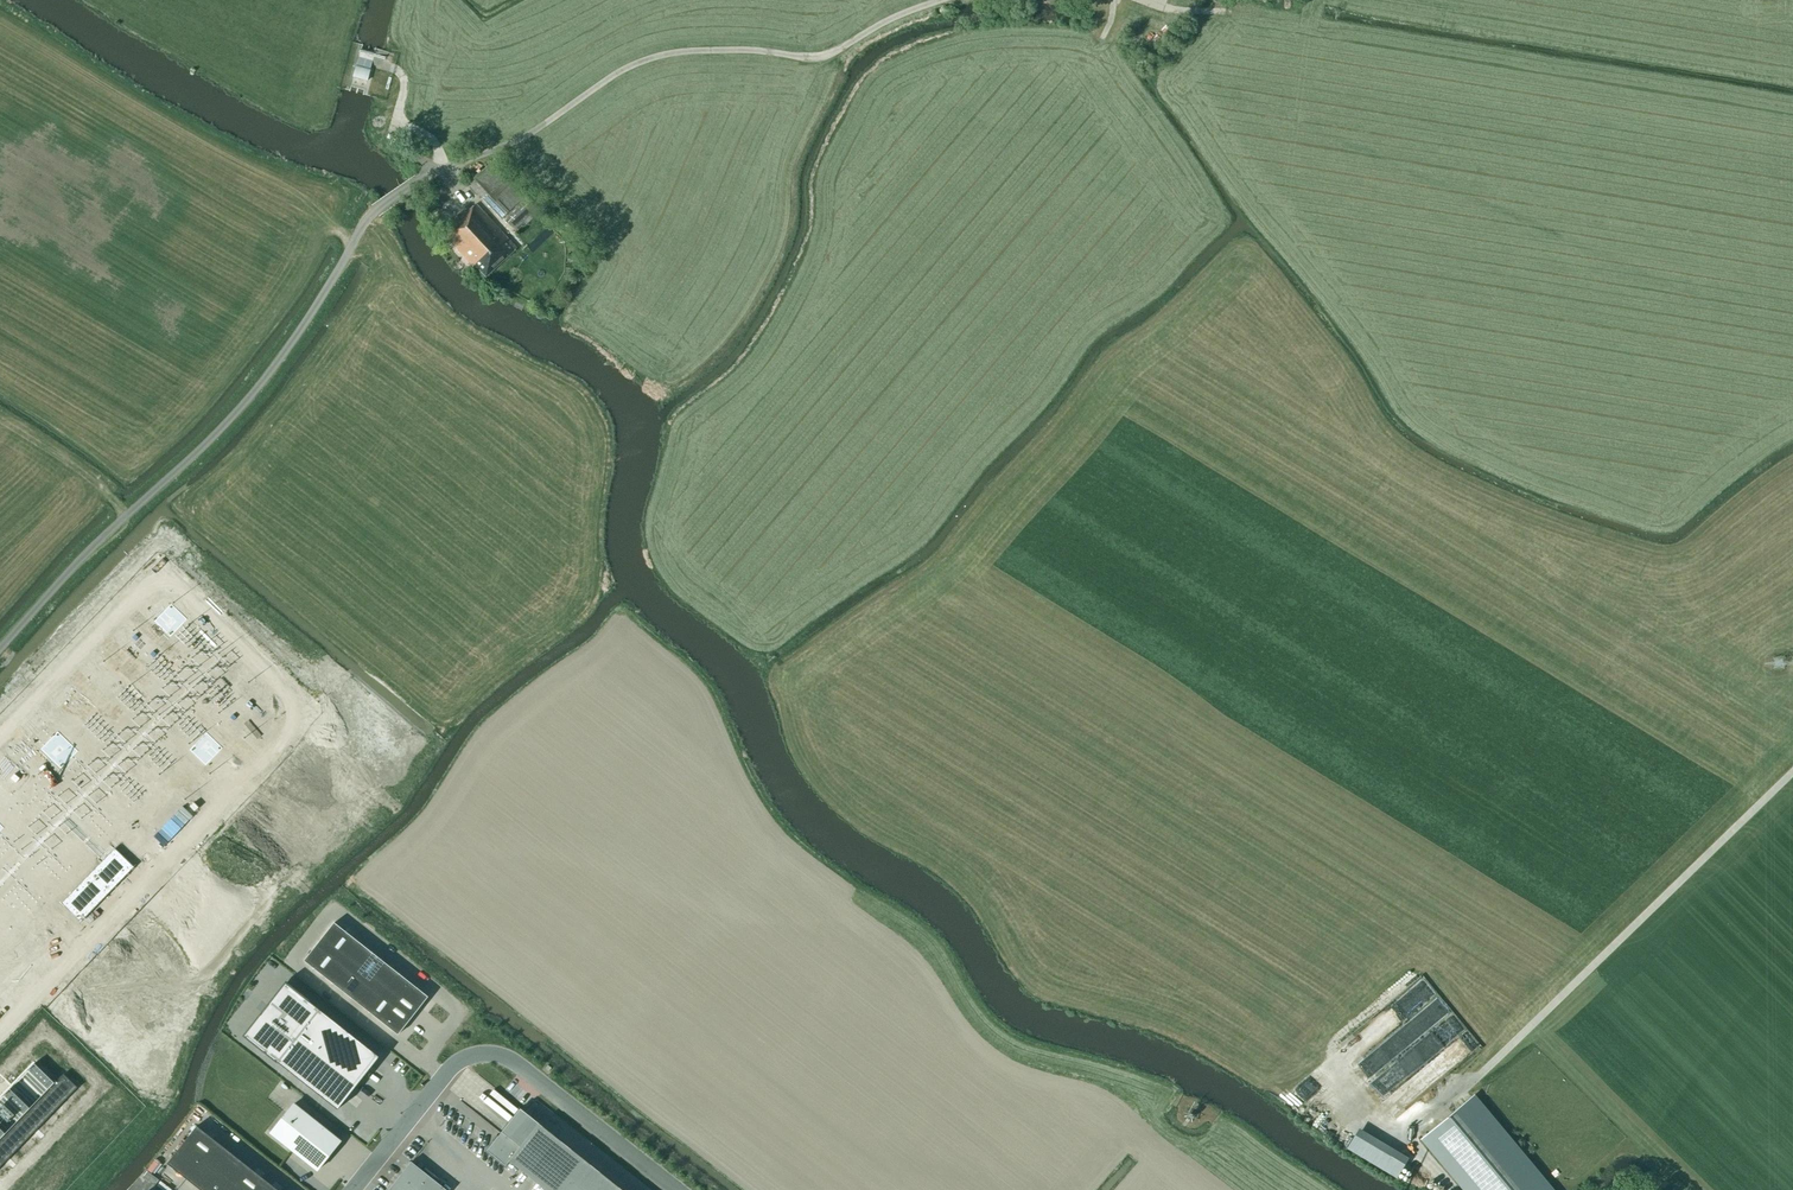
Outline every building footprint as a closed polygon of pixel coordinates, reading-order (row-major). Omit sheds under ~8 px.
[(359,57),(354,78),(367,81),(372,60),(359,57)] [(537,206),(495,160),(468,184),(501,219),(503,217),(514,229),(517,233),(541,210),(537,206)] [(486,277),(517,249),(476,204),(467,213),(465,211),(442,232),(473,266),(474,265),(486,277)] [(111,861),(70,903),(89,922),(104,907),(101,905),(107,900),(109,902),(130,880),(111,861)] [(334,923),(304,960),(398,1034),(428,997),(334,923)] [(246,1033),(246,1034),(246,1036),(247,1037),(338,1109),(379,1056),(288,985),(287,984),(286,984),(285,985),(270,1004),(271,1004),(262,1016),(261,1015),(246,1033)] [(78,1086),(64,1072),(55,1082),(30,1108),(6,1132),(0,1139),(0,1166),(78,1086)] [(415,1097),(409,1086),(400,1091),(406,1102),(415,1097)] [(1423,1137),(1445,1164),(1468,1189),(1549,1189),(1493,1124),(1471,1097),(1423,1137)] [(294,1104),(271,1132),(318,1170),(341,1141),(331,1134),(294,1104)] [(487,1150),(506,1166),(510,1161),(546,1189),(623,1189),(521,1108),(487,1150)] [(1198,1114),(1190,1109),(1184,1117),(1192,1122),(1198,1114)] [(167,1163),(201,1189),(278,1189),(197,1126),(167,1163)] [(1408,1158),(1359,1129),(1347,1148),(1397,1177),(1408,1158)] [(411,1161),(388,1189),(447,1189),(411,1161)]
